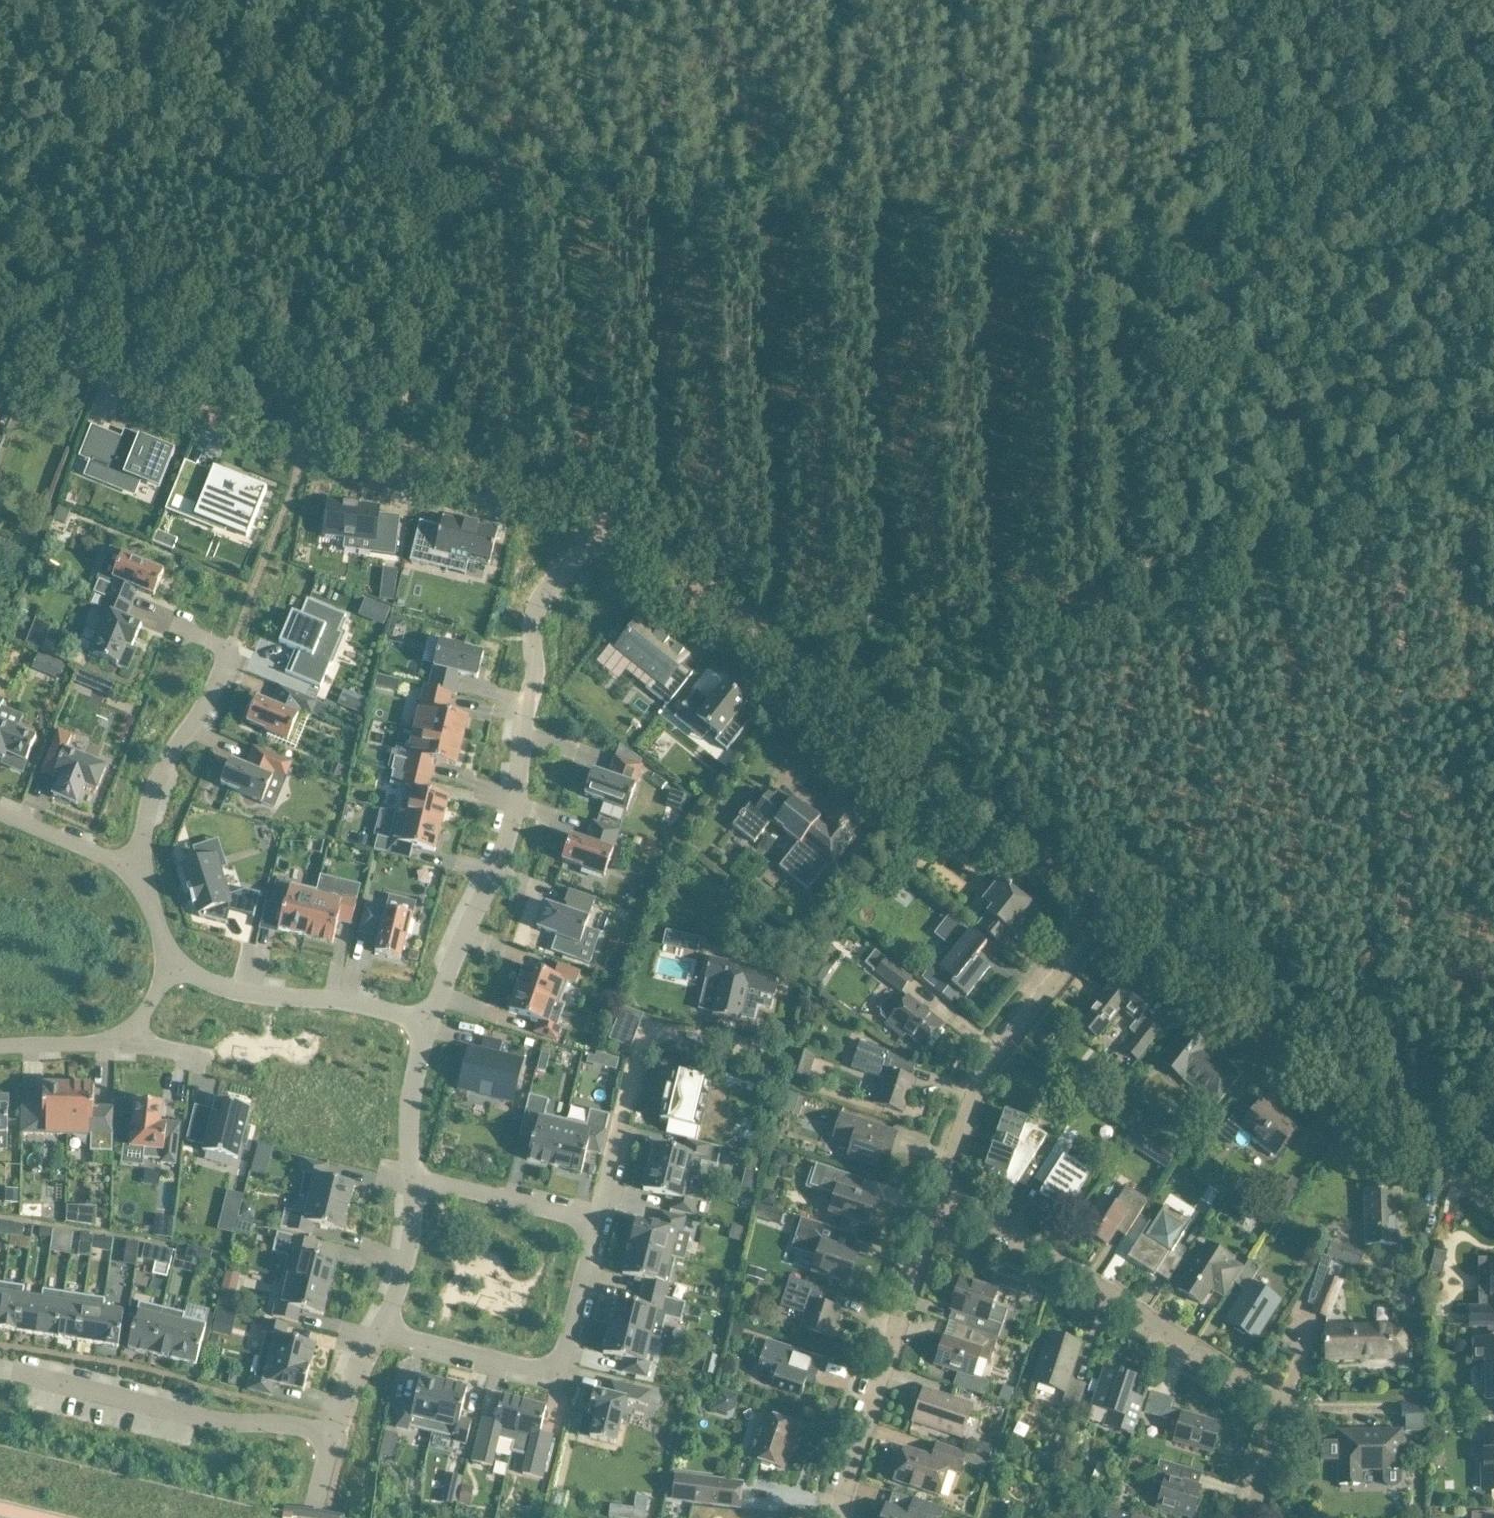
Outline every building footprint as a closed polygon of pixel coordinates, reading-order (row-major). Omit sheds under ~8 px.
[(93,429),(82,456),(110,467),(104,482),(134,494),(140,479),(158,486),(172,452),(141,439),(138,447),(93,429)] [(267,490),(245,482),(242,489),(185,466),(187,462),(185,462),(173,493),(201,503),(195,517),(247,538),(267,490)] [(329,502),(325,535),(373,542),(371,553),(396,557),(398,536),(376,533),(379,508),(329,502)] [(60,506),(56,515),(68,521),(73,511),(60,506)] [(420,522),(410,562),(441,569),(444,555),(490,566),(496,539),(499,540),(502,529),(485,524),(484,527),(479,526),(479,525),(465,521),(465,523),(443,518),(441,527),(428,524),(420,522)] [(178,540),(158,532),(153,543),(173,551),(178,540)] [(154,596),(164,572),(146,565),(146,563),(123,554),(110,584),(99,580),(93,593),(105,598),(131,609),(137,595),(133,594),(136,588),(154,596)] [(396,587),(383,585),(380,601),(393,603),(396,587)] [(142,626),(127,620),(131,609),(105,598),(100,609),(106,611),(96,635),(97,636),(89,654),(118,666),(126,646),(133,648),(142,626)] [(293,613),(280,644),(300,652),(291,674),(286,672),(286,673),(321,688),(330,665),(333,666),(333,664),(331,663),(343,634),(339,632),(346,616),(308,600),(301,616),(293,613)] [(393,618),(389,633),(396,635),(400,620),(393,618)] [(37,619),(33,630),(48,637),(53,626),(37,619)] [(641,620),(618,650),(654,678),(646,689),(667,704),(659,714),(660,715),(693,674),(692,673),(688,677),(677,669),(687,656),(641,620)] [(478,679),(484,654),(464,649),(465,647),(440,642),(429,686),(429,687),(454,694),(458,694),(461,681),(458,680),(459,674),(478,679)] [(59,661),(52,677),(60,680),(67,664),(59,661)] [(748,703),(724,684),(711,701),(697,690),(676,717),(691,729),(698,720),(719,737),(715,742),(727,751),(754,718),(743,709),(748,703)] [(468,717),(446,712),(447,706),(451,707),(454,694),(429,687),(429,686),(425,685),(414,730),(462,742),(468,717)] [(276,700),(277,701),(275,706),(257,699),(247,722),(266,730),(265,732),(288,741),(301,711),(312,715),(318,702),(281,686),(276,700)] [(344,689),(338,704),(363,715),(369,699),(344,689)] [(17,730),(18,728),(0,721),(0,759),(4,760),(7,754),(27,762),(37,738),(17,730)] [(59,730),(41,772),(55,778),(57,773),(62,776),(54,796),(77,805),(86,786),(97,791),(106,767),(66,751),(72,736),(59,730)] [(456,766),(462,742),(414,730),(407,760),(395,757),(392,771),(393,772),(394,771),(430,780),(432,781),(435,767),(432,766),(433,760),(456,766)] [(593,771),(585,795),(604,802),(603,803),(627,812),(643,766),(638,765),(641,759),(620,743),(616,757),(611,771),(614,772),(612,777),(593,771)] [(239,794),(263,803),(275,773),(286,777),(292,764),(254,748),(249,762),(252,763),(250,768),(231,761),(221,785),(240,792),(239,794)] [(442,825),(449,798),(427,792),(430,780),(394,771),(393,772),(390,785),(407,789),(401,814),(400,815),(442,825)] [(755,844),(772,822),(776,825),(777,824),(784,830),(784,831),(799,843),(780,868),(808,890),(828,864),(833,868),(856,839),(850,835),(866,815),(844,798),(827,820),(829,821),(826,825),(820,821),(821,819),(803,806),(803,807),(793,799),(792,801),(779,790),(773,797),(769,794),(756,810),(750,805),(733,826),(755,844)] [(671,791),(666,806),(681,811),(686,796),(671,791)] [(435,852),(442,825),(400,815),(401,814),(396,813),(389,840),(378,837),(374,851),(410,860),(414,847),(435,852)] [(562,860),(581,867),(581,868),(605,877),(620,831),(593,822),(588,836),(592,837),(590,843),(571,836),(562,860)] [(183,861),(182,862),(190,886),(187,887),(194,906),(196,905),(200,918),(228,925),(228,923),(227,923),(231,904),(255,910),(253,918),(255,918),(261,894),(246,890),(229,896),(216,856),(185,866),(183,861)] [(891,894),(905,877),(895,869),(881,886),(883,887),(891,894)] [(306,937),(316,895),(317,890),(277,881),(271,905),(284,908),(279,930),(306,937)] [(1000,881),(985,900),(995,908),(980,927),(1003,945),(1013,932),(1016,935),(1036,909),(1000,881)] [(547,904),(538,929),(557,936),(557,937),(552,950),(576,958),(580,945),(596,900),(569,890),(564,904),(567,906),(565,911),(547,904)] [(351,925),(357,900),(343,897),(342,901),(316,895),(306,937),(333,944),(338,922),(351,925)] [(366,904),(359,932),(374,936),(375,932),(380,934),(378,943),(377,943),(376,950),(375,953),(400,959),(405,940),(407,940),(413,916),(366,904)] [(987,945),(952,916),(938,934),(952,945),(924,980),(952,1003),(960,993),(967,998),(990,968),(976,958),(987,945)] [(675,949),(679,934),(666,931),(663,946),(675,949)] [(876,951),(866,963),(878,973),(888,960),(876,951)] [(707,961),(705,973),(707,974),(706,978),(721,982),(713,1014),(740,1021),(740,1019),(755,1022),(762,993),(773,996),(773,994),(776,995),(781,974),(711,958),(710,962),(707,961)] [(878,973),(903,993),(913,980),(888,960),(878,973)] [(562,1003),(569,982),(577,985),(581,973),(558,965),(554,976),(525,966),(517,989),(561,1004),(562,1003)] [(1080,1025),(1096,1037),(1098,1039),(1121,1009),(1137,1021),(1130,1030),(1137,1035),(1125,1050),(1138,1061),(1161,1032),(1142,1017),(1154,1002),(1120,975),(1080,1025)] [(558,1027),(565,1005),(562,1003),(561,1004),(517,989),(509,1011),(539,1022),(535,1033),(557,1041),(561,1029),(558,1027)] [(944,1026),(929,1013),(909,998),(902,1006),(896,1001),(887,1002),(882,1009),(883,1017),(889,1022),(887,1026),(903,1038),(906,1034),(926,1049),(944,1026)] [(1185,1030),(1172,1045),(1160,1062),(1216,1107),(1242,1075),(1229,1065),(1225,1069),(1205,1053),(1209,1049),(1185,1030)] [(612,1042),(631,1049),(635,1038),(617,1031),(612,1042)] [(464,1065),(459,1084),(480,1089),(478,1094),(493,1098),(494,1093),(503,1095),(502,1097),(515,1100),(524,1062),(499,1056),(503,1042),(484,1037),(481,1051),(470,1048),(465,1066),(464,1065)] [(916,1065),(900,1053),(894,1049),(893,1054),(861,1043),(853,1069),(888,1080),(879,1106),(904,1114),(911,1090),(913,1091),(917,1080),(911,1078),(916,1065)] [(785,1072),(808,1079),(815,1057),(792,1050),(785,1072)] [(548,1054),(540,1052),(538,1060),(546,1062),(548,1054)] [(665,1105),(661,1121),(669,1123),(666,1135),(688,1140),(696,1142),(711,1082),(673,1073),(669,1089),(667,1088),(663,1105),(665,1105)] [(68,1135),(69,1085),(44,1085),(43,1107),(38,1107),(38,1105),(23,1105),(22,1134),(68,1135)] [(113,1152),(114,1108),(99,1107),(99,1109),(93,1109),(94,1086),(69,1085),(68,1135),(93,1136),(92,1152),(113,1152)] [(555,1167),(566,1120),(546,1115),(549,1100),(530,1095),(520,1135),(533,1138),(527,1160),(555,1167)] [(116,1099),(115,1114),(129,1115),(130,1100),(116,1099)] [(195,1112),(188,1141),(205,1145),(203,1151),(237,1159),(241,1145),(246,1146),(250,1129),(245,1127),(250,1107),(216,1099),(212,1116),(195,1112)] [(1264,1099),(1247,1121),(1236,1112),(1218,1135),(1231,1146),(1243,1131),(1273,1155),(1297,1125),(1296,1124),(1293,1127),(1263,1103),(1265,1100),(1264,1099)] [(319,1134),(309,1131),(305,1147),(332,1154),(336,1139),(366,1147),(366,1148),(367,1149),(376,1112),(375,1112),(375,1113),(328,1102),(329,1100),(327,1100),(319,1134)] [(162,1161),(161,1163),(176,1165),(181,1124),(166,1123),(166,1126),(160,1126),(162,1105),(137,1102),(134,1123),(132,1123),(130,1148),(144,1149),(143,1159),(162,1161)] [(8,1108),(0,1108),(0,1133),(8,1133),(8,1108)] [(600,1155),(610,1115),(590,1110),(587,1125),(566,1120),(555,1167),(582,1173),(587,1152),(600,1155)] [(890,1156),(893,1147),(898,1132),(843,1114),(835,1139),(853,1145),(849,1158),(876,1167),(881,1153),(890,1156)] [(1047,1137),(1027,1123),(1028,1119),(1015,1115),(1012,1114),(1009,1114),(1006,1116),(1003,1118),(1001,1121),(997,1134),(999,1135),(995,1145),(993,1144),(988,1157),(988,1161),(988,1164),(990,1167),(992,1170),(995,1171),(1000,1173),(998,1176),(1015,1187),(1047,1137)] [(1043,1166),(1035,1179),(1048,1188),(1039,1202),(1048,1207),(1051,1203),(1064,1211),(1071,1201),(1072,1202),(1083,1185),(1090,1174),(1066,1159),(1073,1147),(1060,1139),(1043,1166)] [(717,1167),(722,1148),(696,1142),(688,1140),(685,1152),(655,1144),(649,1168),(694,1179),(693,1179),(698,1181),(702,1163),(717,1167)] [(349,1208),(355,1185),(325,1178),(328,1166),(305,1160),(302,1173),(305,1174),(300,1196),(349,1208)] [(813,1185),(812,1188),(819,1191),(836,1196),(831,1213),(848,1219),(867,1225),(876,1199),(861,1194),(860,1194),(845,1189),(850,1175),(827,1168),(819,1165),(813,1185)] [(854,1165),(852,1172),(864,1176),(866,1169),(854,1165)] [(688,1201),(693,1179),(694,1179),(649,1168),(644,1191),(673,1198),(671,1210),(693,1216),(697,1203),(688,1201)] [(1123,1220),(1133,1226),(1149,1200),(1128,1186),(1116,1206),(1104,1198),(1083,1230),(1107,1245),(1123,1220)] [(775,1206),(778,1196),(776,1192),(766,1188),(762,1202),(775,1206)] [(1401,1189),(1365,1190),(1367,1246),(1397,1246),(1397,1214),(1402,1214),(1401,1189)] [(343,1231),(349,1208),(300,1196),(299,1197),(304,1198),(300,1214),(285,1210),(281,1229),(311,1236),(314,1224),(343,1231)] [(245,1204),(242,1217),(254,1220),(256,1213),(251,1206),(245,1204)] [(69,1206),(68,1222),(76,1224),(77,1209),(74,1206),(69,1206)] [(1143,1233),(1138,1241),(1127,1258),(1155,1275),(1156,1273),(1169,1281),(1183,1259),(1173,1253),(1192,1222),(1166,1206),(1148,1235),(1143,1233)] [(686,1219),(661,1213),(658,1226),(636,1221),(630,1248),(671,1258),(678,1231),(683,1232),(686,1219)] [(222,1216),(218,1231),(234,1235),(237,1219),(222,1216)] [(239,1218),(235,1234),(248,1237),(252,1222),(239,1218)] [(858,1253),(855,1252),(836,1246),(841,1231),(803,1219),(792,1250),(818,1258),(813,1273),(848,1284),(858,1253)] [(13,1224),(1,1222),(0,1229),(0,1234),(11,1236),(13,1224)] [(23,1238),(25,1226),(13,1224),(11,1236),(23,1238)] [(40,1236),(52,1238),(53,1230),(41,1228),(40,1236)] [(155,1232),(155,1239),(173,1241),(174,1234),(155,1232)] [(336,1261),(314,1256),(317,1243),(278,1233),(273,1252),(288,1256),(283,1277),(330,1288),(336,1261)] [(80,1243),(92,1244),(94,1236),(82,1234),(80,1243)] [(113,1239),(94,1236),(92,1244),(92,1248),(112,1251),(113,1239)] [(958,1239),(950,1251),(966,1262),(974,1250),(958,1239)] [(128,1242),(126,1254),(138,1255),(140,1243),(128,1242)] [(1326,1257),(1361,1267),(1365,1254),(1331,1243),(1326,1257)] [(162,1248),(147,1244),(143,1260),(159,1263),(162,1248)] [(1207,1245),(1178,1290),(1202,1305),(1216,1281),(1230,1290),(1234,1283),(1244,1268),(1207,1245)] [(199,1257),(201,1249),(189,1246),(186,1258),(198,1261),(199,1257)] [(676,1259),(671,1258),(630,1248),(623,1275),(645,1280),(642,1293),(666,1299),(667,1298),(676,1259)] [(212,1252),(201,1249),(199,1257),(211,1260),(212,1252)] [(1435,1250),(1430,1270),(1442,1273),(1447,1253),(1435,1250)] [(1246,1290),(1227,1320),(1256,1339),(1266,1322),(1279,1302),(1250,1285),(1261,1267),(1251,1261),(1249,1260),(1244,1268),(1234,1283),(1246,1290)] [(1492,1261),(1492,1309),(1471,1310),(1471,1326),(1493,1325),(1493,1261),(1492,1261)] [(1315,1314),(1328,1318),(1340,1285),(1327,1280),(1331,1271),(1319,1267),(1309,1304),(1318,1307),(1315,1314)] [(323,1315),(330,1288),(283,1277),(273,1317),(295,1322),(298,1309),(323,1315)] [(840,1309),(835,1308),(812,1300),(817,1287),(792,1279),(783,1305),(809,1313),(804,1329),(830,1338),(840,1309)] [(993,1306),(998,1291),(961,1279),(951,1309),(971,1316),(968,1327),(976,1330),(999,1337),(1008,1311),(993,1306)] [(23,1296),(25,1287),(4,1284),(0,1309),(0,1330),(17,1332),(23,1296)] [(218,1304),(234,1308),(237,1293),(222,1289),(218,1304)] [(57,1338),(64,1293),(43,1290),(42,1299),(43,1299),(37,1335),(57,1338)] [(78,1341),(85,1296),(64,1293),(57,1338),(78,1341)] [(671,1299),(667,1298),(666,1299),(642,1293),(639,1305),(617,1299),(610,1327),(652,1337),(652,1338),(661,1340),(666,1318),(682,1322),(686,1303),(671,1300),(671,1299)] [(37,1335),(43,1299),(42,1299),(23,1296),(17,1332),(37,1335)] [(98,1345),(103,1309),(104,1309),(106,1299),(85,1296),(78,1341),(98,1345)] [(151,1355),(163,1308),(140,1303),(128,1349),(151,1355)] [(174,1360),(184,1318),(185,1319),(186,1314),(163,1308),(151,1355),(174,1360)] [(119,1348),(124,1312),(104,1309),(103,1309),(98,1345),(119,1348)] [(219,1309),(214,1332),(224,1335),(228,1318),(234,1320),(236,1313),(219,1309)] [(197,1366),(207,1324),(185,1319),(184,1318),(174,1360),(197,1366)] [(310,1368),(316,1345),(286,1338),(289,1326),(265,1320),(263,1328),(267,1329),(260,1356),(310,1368)] [(743,1327),(733,1324),(729,1342),(741,1345),(743,1338),(740,1337),(743,1327)] [(646,1363),(652,1338),(652,1337),(610,1327),(604,1354),(626,1359),(622,1372),(647,1378),(650,1364),(646,1363)] [(1390,1327),(1325,1329),(1326,1359),(1391,1358),(1391,1357),(1404,1357),(1404,1328),(1390,1328),(1390,1327)] [(991,1363),(998,1340),(999,1337),(976,1330),(971,1345),(944,1337),(935,1365),(973,1378),(979,1359),(991,1363)] [(1049,1334),(1042,1353),(1033,1381),(1066,1392),(1061,1406),(1078,1411),(1087,1385),(1071,1380),(1082,1345),(1049,1334)] [(1493,1341),(1475,1341),(1475,1362),(1486,1362),(1486,1401),(1493,1401),(1493,1341)] [(815,1384),(818,1375),(823,1360),(768,1342),(760,1368),(778,1374),(774,1386),(801,1395),(806,1381),(815,1384)] [(304,1392),(310,1368),(260,1356),(255,1378),(251,1378),(248,1390),(271,1396),(274,1384),(304,1392)] [(1100,1383),(1098,1387),(1096,1395),(1092,1406),(1108,1411),(1104,1425),(1132,1434),(1141,1408),(1127,1403),(1135,1379),(1105,1369),(1100,1383)] [(402,1405),(396,1428),(409,1431),(410,1427),(432,1433),(444,1383),(421,1378),(414,1408),(402,1405)] [(1092,1381),(1088,1393),(1096,1395),(1098,1387),(1100,1383),(1092,1381)] [(651,1392),(611,1382),(608,1395),(594,1392),(589,1415),(595,1417),(590,1438),(615,1444),(621,1423),(622,1423),(628,1401),(648,1406),(651,1392)] [(432,1433),(428,1449),(451,1455),(454,1442),(466,1445),(472,1422),(460,1419),(467,1389),(444,1383),(432,1433)] [(973,1405),(944,1395),(925,1389),(913,1423),(962,1439),(973,1405)] [(1151,1392),(1145,1411),(1145,1413),(1178,1423),(1173,1441),(1212,1453),(1221,1424),(1171,1409),(1174,1399),(1151,1392)] [(483,1419),(473,1462),(492,1467),(496,1453),(510,1456),(512,1452),(514,1443),(524,1403),(502,1398),(496,1422),(483,1419)] [(514,1443),(512,1452),(528,1456),(523,1475),(543,1479),(553,1436),(541,1433),(547,1409),(524,1403),(514,1443)] [(1426,1430),(1426,1403),(1402,1403),(1402,1417),(1407,1417),(1406,1431),(1426,1430)] [(798,1426),(779,1419),(765,1415),(749,1462),(770,1469),(773,1466),(783,1469),(788,1455),(791,1456),(796,1440),(793,1439),(798,1426)] [(1402,1477),(1401,1431),(1339,1432),(1339,1443),(1325,1443),(1325,1448),(1326,1448),(1326,1460),(1339,1460),(1339,1486),(1361,1485),(1361,1470),(1384,1470),(1384,1478),(1386,1482),(1389,1485),(1393,1486),(1398,1485),(1401,1482),(1402,1477)] [(1476,1432),(1477,1448),(1482,1448),(1483,1475),(1491,1475),(1492,1493),(1493,1493),(1493,1431),(1476,1432)] [(965,1454),(956,1451),(938,1445),(933,1458),(905,1449),(895,1481),(939,1496),(948,1470),(959,1474),(965,1454)] [(1165,1462),(1159,1460),(1153,1482),(1162,1485),(1156,1507),(1192,1517),(1193,1517),(1202,1488),(1180,1481),(1184,1468),(1165,1462)] [(743,1485),(674,1477),(672,1501),(706,1505),(739,1509),(743,1485)] [(634,1517),(646,1517),(648,1498),(637,1497),(634,1517)] [(933,1506),(914,1500),(910,1513),(887,1506),(883,1517),(938,1517),(941,1509),(933,1506)] [(286,1502),(284,1510),(284,1511),(311,1515),(327,1517),(346,1517),(347,1512),(314,1506),(286,1502)]
